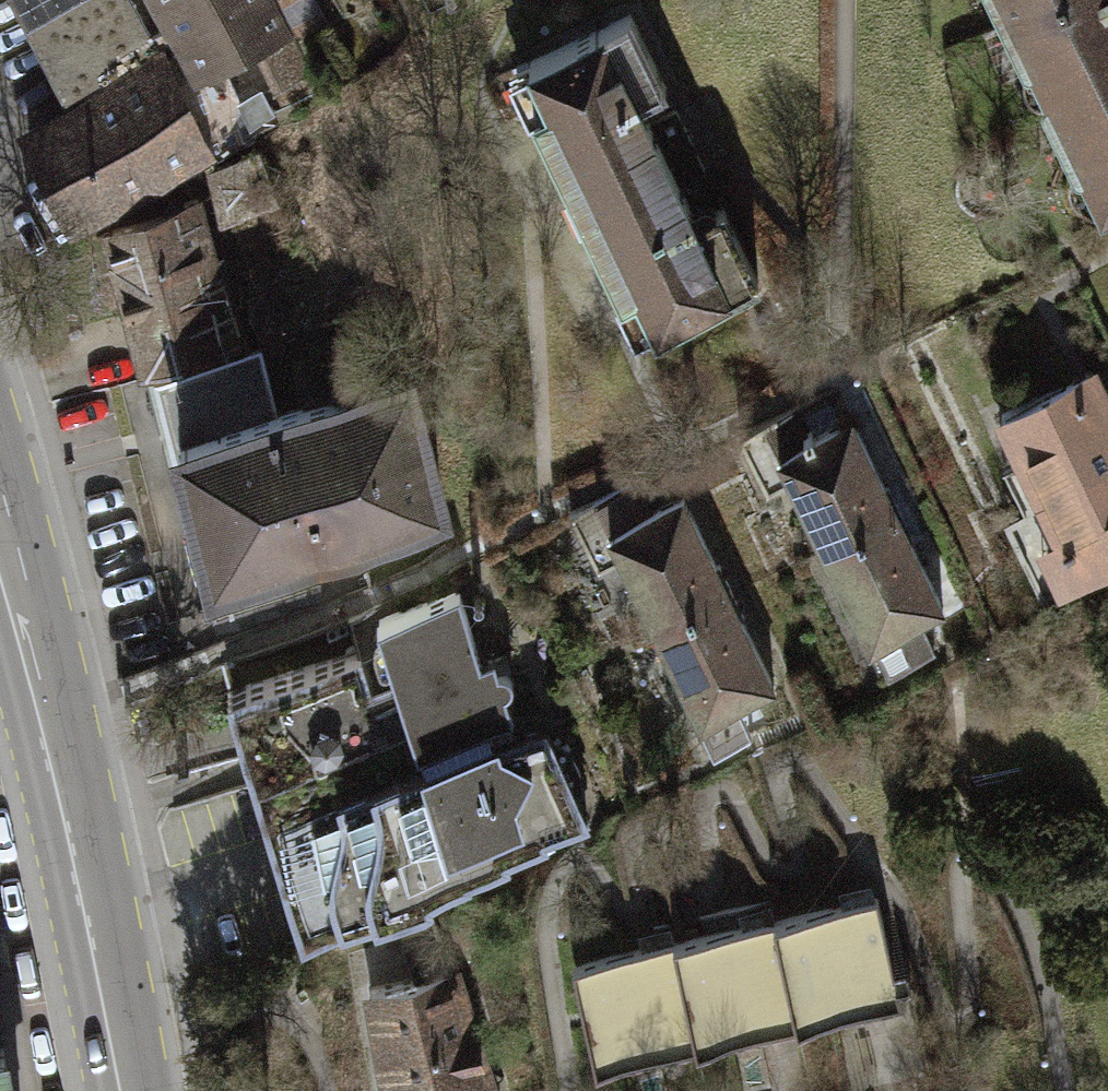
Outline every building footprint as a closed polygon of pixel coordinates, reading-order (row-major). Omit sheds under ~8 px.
[(36,16),(66,0),(28,0),(36,16)] [(253,131),(323,94),(276,0),(66,0),(36,16),(80,104),(29,130),(70,214),(203,147),(210,160),(256,138),(253,131)] [(1049,0),(998,0),(1008,20),(1049,0)] [(1008,20),(1079,167),(1073,173),(1069,181),(1069,193),(1075,204),(1089,209),(1102,209),(1107,205),(1107,0),(1049,0),(1008,20)] [(531,65),(516,72),(640,332),(656,325),(657,328),(758,280),(630,13),(529,61),(531,65)] [(119,266),(144,363),(222,342),(220,334),(232,331),(224,302),(212,305),(189,220),(203,216),(198,198),(187,201),(186,196),(165,201),(168,215),(109,231),(110,233),(96,236),(105,270),(119,266)] [(461,528),(420,357),(269,393),(260,356),(147,383),(197,591),(461,528)] [(1000,413),(1060,537),(1057,538),(1078,580),(1107,566),(1107,410),(1089,371),(1000,413)] [(791,479),(824,547),(900,511),(887,483),(884,485),(851,416),(806,437),(791,408),(739,433),(767,491),(791,479)] [(622,557),(655,625),(731,588),(718,561),(716,562),(683,494),(638,515),(624,486),(570,512),(598,568),(622,557)] [(900,511),(824,547),(868,639),(865,640),(881,673),(932,649),(917,618),(942,606),(909,538),(913,536),(900,511)] [(731,588),(655,625),(700,717),(697,718),(713,751),(747,735),(732,705),(775,685),(742,616),(744,615),(731,588)] [(377,616),(395,673),(418,748),(507,721),(514,719),(505,694),(509,691),(511,687),(511,678),(507,674),(503,672),(497,672),(486,675),(460,590),(377,616)] [(511,736),(507,721),(418,748),(395,673),(370,681),(359,648),(227,690),(302,934),(428,896),(591,823),(546,725),(511,736)] [(575,963),(598,1069),(901,1003),(878,898),(575,963)] [(389,1090),(492,1090),(453,972),(371,989),(389,1090)] [(23,1060),(0,1064),(0,1090),(28,1090),(23,1060)]
